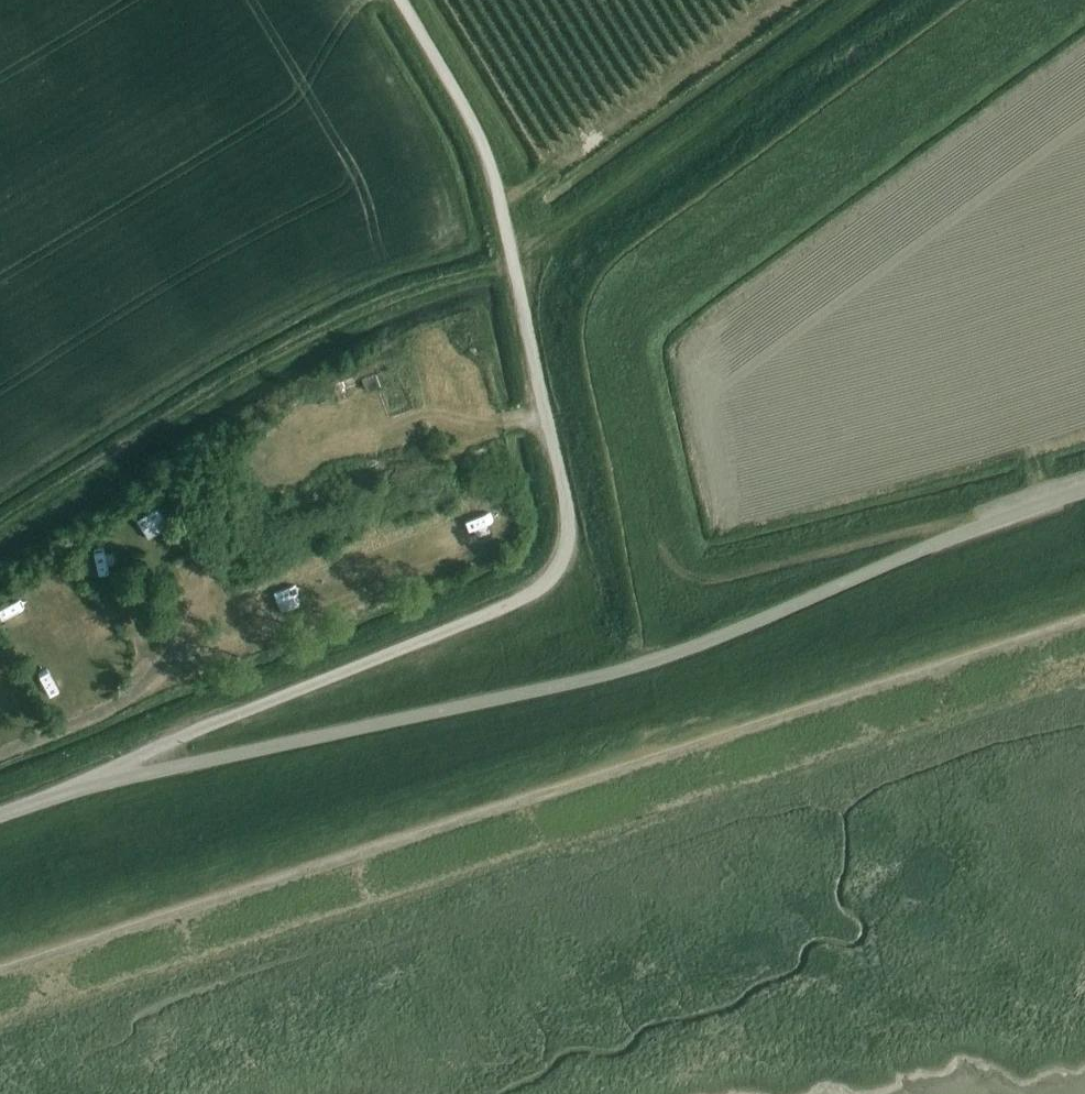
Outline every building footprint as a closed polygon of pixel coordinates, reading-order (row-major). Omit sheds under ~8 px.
[(380,378),(395,371),(388,356),(373,363),(380,378)] [(159,536),(176,529),(167,509),(151,516),(159,536)] [(11,594),(10,615),(23,615),(24,595),(11,594)]
